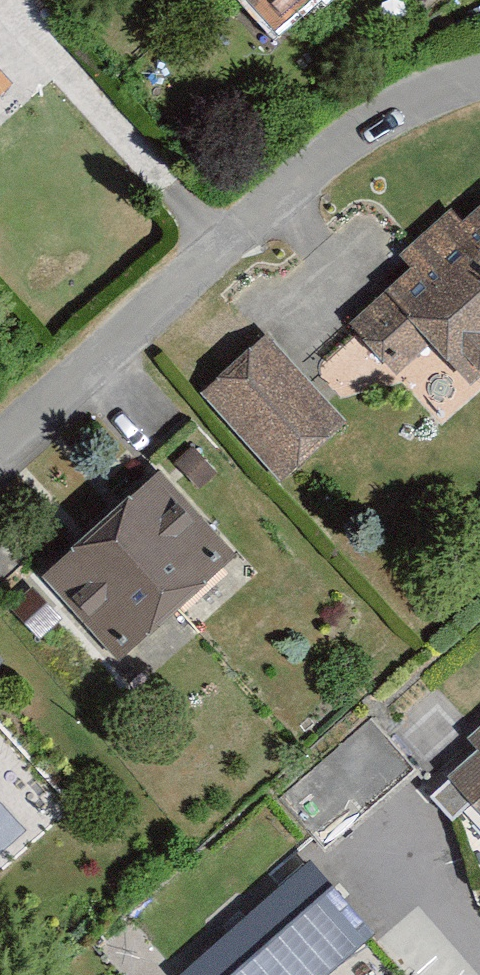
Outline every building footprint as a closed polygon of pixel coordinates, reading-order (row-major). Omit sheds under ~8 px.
[(271,36),(308,0),(237,0),(271,36)] [(477,198),(446,225),(435,212),(380,260),(396,278),(333,334),(345,347),(316,373),(332,392),(371,358),(384,373),(418,343),(458,388),(479,369),(479,202),(477,198)] [(254,342),(191,401),(272,488),(335,429),(254,342)] [(182,455),(164,471),(186,497),(205,481),(182,455)] [(144,482),(29,581),(101,664),(216,565),(144,482)] [(479,838),(479,721),(452,744),(465,759),(416,801),(451,843),(470,826),(479,838)] [(358,724),(273,800),(319,852),(405,776),(358,724)] [(297,869),(170,974),(315,974),(357,940),(297,869)]
